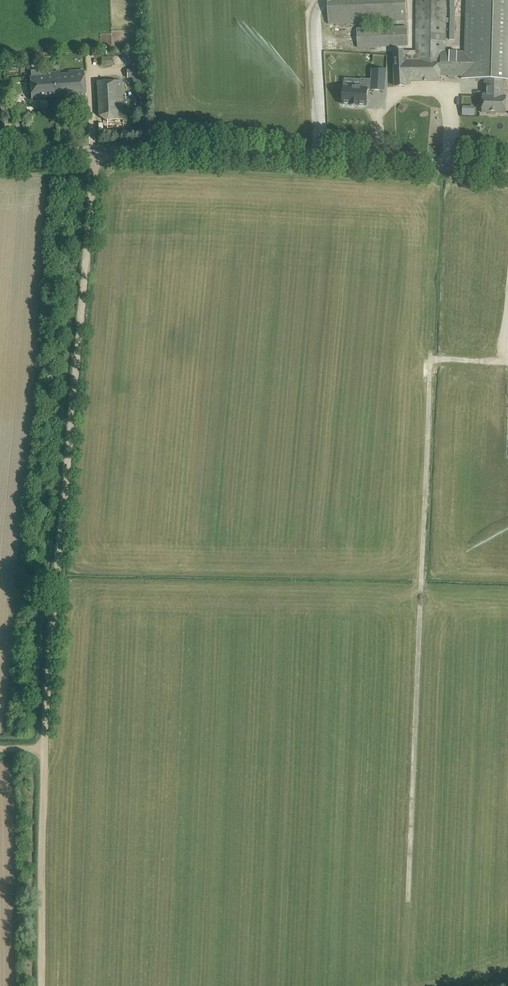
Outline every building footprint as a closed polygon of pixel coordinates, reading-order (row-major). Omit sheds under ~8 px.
[(394,21),(407,21),(406,0),(344,0),(332,1),(328,3),(329,24),(394,21)] [(395,86),(406,86),(406,81),(440,81),(440,75),(462,76),(462,79),(485,79),(504,80),(507,80),(507,0),(467,0),(465,51),(446,51),(446,0),(417,0),(417,51),(395,51),(395,86)] [(358,47),(408,45),(407,26),(357,28),(358,47)] [(140,69),(127,69),(127,77),(140,77),(140,69)] [(344,86),(343,104),(350,105),(350,106),(359,106),(359,105),(366,106),(368,90),(368,89),(371,89),(372,90),(385,90),(386,70),(372,70),(372,80),(362,79),(361,87),(344,86)] [(55,90),(56,97),(85,95),(84,71),(69,72),(67,74),(62,74),(60,72),(52,73),(53,90),(55,90)] [(46,77),(30,78),(32,99),(56,97),(55,90),(53,90),(52,73),(51,73),(51,72),(46,72),(46,77)] [(483,95),(482,112),(505,113),(506,96),(504,96),(504,80),(485,79),(485,95),(483,95)] [(121,80),(97,81),(98,115),(107,120),(123,119),(122,85),(121,80)] [(23,105),(13,106),(14,121),(24,121),(23,105)] [(461,105),(461,115),(473,115),(474,105),(461,105)]
